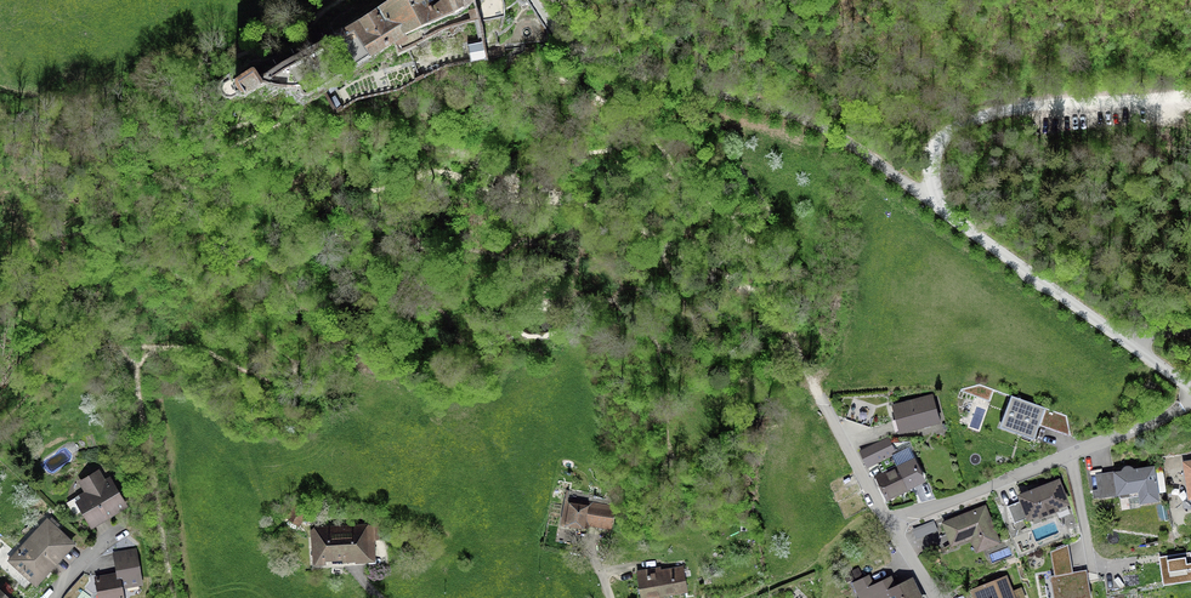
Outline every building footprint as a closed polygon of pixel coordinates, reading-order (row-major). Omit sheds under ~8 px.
[(376,9),(384,23),(399,27),(403,38),(454,16),(446,0),(423,14),(418,5),(427,0),(390,0),(376,9)] [(457,0),(452,1),(446,0),(454,16),(465,12),(469,7),(473,4),(476,0),(458,0),(457,0)] [(376,9),(344,29),(348,35),(353,32),(367,56),(368,59),(394,43),(399,41),(403,38),(399,27),(384,23),(376,9)] [(344,39),(339,31),(333,34),(338,42),(344,39)] [(481,42),(466,45),(470,64),(485,61),(481,42)] [(252,70),(234,82),(235,84),(237,87),(238,89),(244,99),(263,87),(257,78),(252,70)] [(1044,409),(993,391),(978,432),(1014,444),(1018,435),(1033,440),(1044,409)] [(931,397),(892,407),(895,420),(900,419),(903,431),(937,422),(931,397)] [(866,466),(893,453),(886,438),(859,452),(866,466)] [(909,463),(904,453),(893,458),(897,468),(872,480),(876,487),(881,485),(887,498),(922,481),(912,461),(909,463)] [(1129,469),(1126,468),(1123,470),(1122,474),(1119,477),(1115,478),(1114,474),(1095,477),(1097,490),(1091,491),(1092,499),(1118,495),(1117,493),(1126,492),(1127,499),(1139,497),(1140,503),(1156,500),(1151,469),(1131,472),(1129,469)] [(85,488),(88,486),(90,479),(89,478),(81,482),(85,488)] [(82,510),(90,525),(123,505),(109,482),(80,499),(78,496),(67,502),(66,505),(73,516),(82,510)] [(1065,503),(1057,482),(1019,497),(1021,501),(1006,507),(1013,524),(1039,514),(1040,517),(1055,511),(1054,508),(1065,503)] [(586,528),(586,525),(610,529),(613,508),(615,508),(616,500),(567,492),(561,524),(586,528)] [(285,519),(297,526),(305,512),(295,506),(285,519)] [(983,508),(942,524),(951,545),(977,535),(983,549),(997,543),(983,508)] [(934,521),(912,529),(916,539),(937,530),(934,521)] [(10,561),(34,584),(71,545),(46,522),(10,561)] [(316,558),(373,555),(372,527),(314,530),(314,532),(310,532),(310,537),(314,536),(316,558)] [(1088,571),(1073,573),(1068,544),(1051,551),(1056,577),(1051,578),(1054,597),(1092,597),(1088,571)] [(134,551),(116,554),(118,569),(123,568),(124,573),(137,571),(134,551)] [(1163,584),(1190,580),(1190,556),(1160,560),(1163,584)] [(685,591),(682,569),(659,573),(659,569),(636,572),(640,597),(683,591),(685,591)] [(118,575),(94,579),(97,597),(122,597),(118,575)] [(867,577),(852,584),(859,597),(918,597),(910,581),(886,593),(881,584),(873,588),(867,577)] [(1004,577),(971,591),(974,597),(1013,597),(1004,577)]
